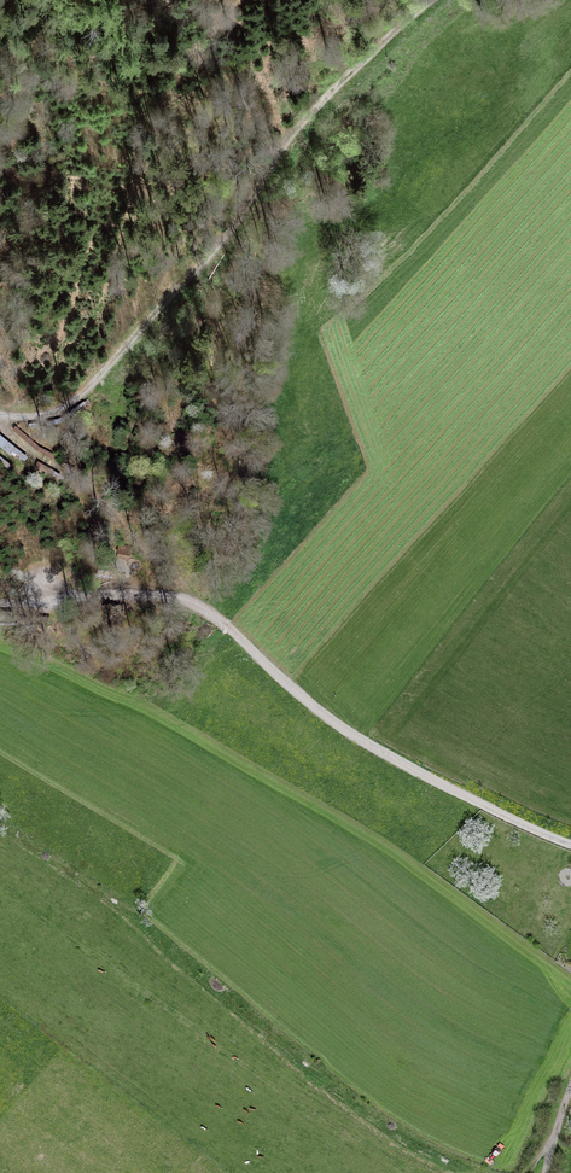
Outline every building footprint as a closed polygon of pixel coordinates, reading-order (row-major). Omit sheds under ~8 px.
[(112,560),(102,558),(101,568),(111,569),(112,560)]
